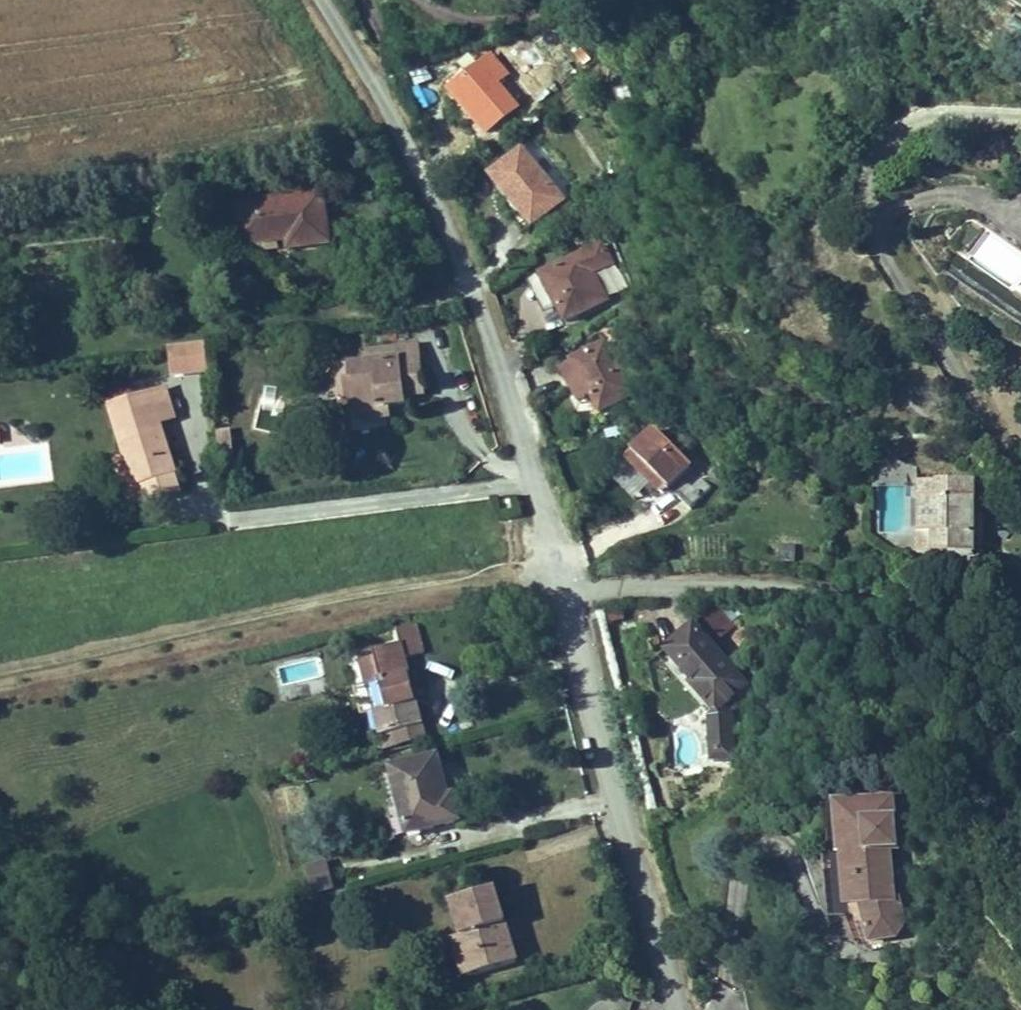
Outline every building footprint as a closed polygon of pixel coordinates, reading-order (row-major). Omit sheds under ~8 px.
[(488,55),(453,85),(475,112),(470,117),(484,132),(514,108),(492,84),(505,74),(488,55)] [(428,86),(421,72),(418,68),(407,75),(420,94),(430,88),(428,86)] [(427,69),(421,72),(428,86),(434,81),(427,69)] [(630,81),(615,84),(621,108),(635,104),(630,81)] [(470,117),(475,112),(453,85),(447,90),(470,117)] [(562,199),(520,149),(490,175),(530,226),(562,199)] [(320,195),(235,205),(240,245),(286,240),(288,247),(327,242),(320,195)] [(592,216),(582,221),(593,242),(604,235),(592,216)] [(609,260),(600,244),(541,275),(564,320),(605,298),(590,272),(609,260)] [(207,368),(203,341),(165,346),(169,374),(207,368)] [(624,377),(603,343),(571,362),(591,396),(599,411),(632,392),(624,377)] [(366,362),(347,364),(349,380),(343,381),(345,396),(354,408),(355,420),(379,417),(377,399),(384,398),(385,406),(404,404),(404,396),(424,394),(418,344),(365,350),(366,362)] [(579,403),(591,396),(571,362),(559,368),(579,403)] [(343,381),(349,380),(347,364),(335,364),(338,397),(345,396),(343,381)] [(624,377),(632,392),(635,396),(646,390),(635,372),(624,377)] [(108,399),(134,396),(132,382),(106,385),(108,399)] [(173,416),(164,388),(108,406),(123,453),(129,451),(138,483),(173,471),(163,435),(157,437),(152,424),(158,422),(173,416)] [(386,416),(385,406),(384,398),(377,399),(379,417),(386,416)] [(157,437),(163,435),(158,422),(152,424),(157,437)] [(218,457),(233,456),(230,428),(215,429),(218,457)] [(652,430),(631,452),(667,487),(689,508),(709,486),(676,454),(688,442),(676,429),(664,442),(652,430)] [(138,483),(129,451),(123,453),(131,484),(138,483)] [(662,493),(667,487),(631,452),(625,458),(662,493)] [(173,471),(138,483),(144,502),(180,492),(173,471)] [(971,477),(935,479),(937,495),(923,495),(923,531),(916,531),(916,553),(971,552),(971,515),(971,477)] [(923,495),(937,495),(935,479),(915,479),(916,531),(923,531),(923,495)] [(979,516),(971,515),(971,552),(979,554),(979,516)] [(713,636),(730,619),(715,605),(698,622),(713,636)] [(394,629),(398,643),(371,650),(373,657),(358,660),(364,685),(376,681),(383,707),(372,710),(381,748),(396,745),(392,731),(419,724),(403,658),(421,653),(414,623),(394,629)] [(743,683),(693,626),(664,650),(692,681),(690,683),(712,711),(721,703),(743,683)] [(721,703),(712,711),(707,714),(707,750),(714,751),(714,745),(727,745),(728,714),(721,703)] [(419,724),(392,731),(396,745),(422,737),(419,724)] [(727,745),(714,745),(714,751),(707,750),(707,758),(727,759),(727,745)] [(435,756),(390,768),(405,834),(463,820),(465,804),(455,784),(443,786),(435,756)] [(892,797),(834,801),(838,851),(851,852),(855,905),(860,904),(869,943),(894,936),(903,921),(897,898),(893,899),(889,849),(896,848),(892,797)] [(844,917),(844,905),(838,851),(821,852),(828,918),(844,917)] [(851,852),(838,851),(844,905),(855,905),(851,852)] [(310,893),(334,889),(329,862),(306,865),(310,893)] [(492,889),(450,902),(460,936),(454,938),(466,976),(516,962),(509,938),(500,941),(495,927),(505,924),(492,889)] [(500,941),(509,938),(505,924),(495,927),(500,941)]
